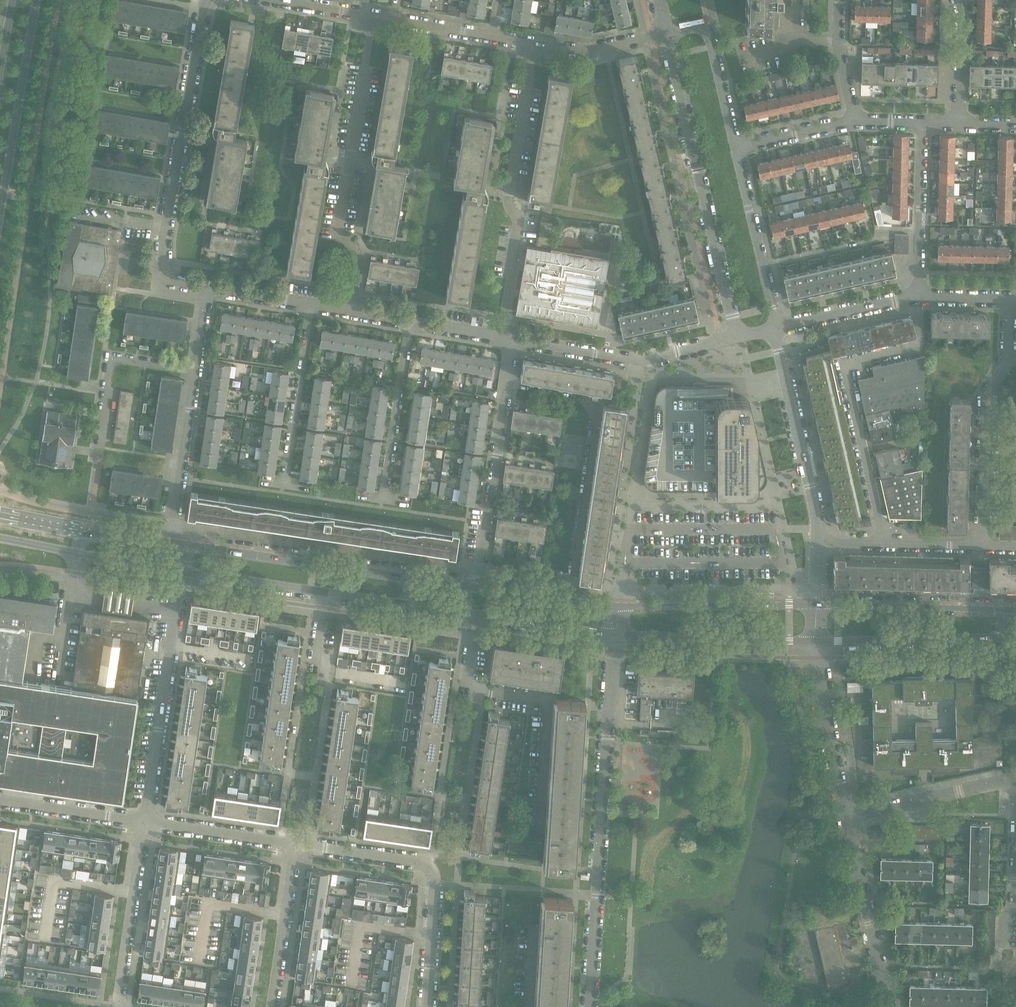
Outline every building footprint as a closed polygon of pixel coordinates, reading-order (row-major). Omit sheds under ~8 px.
[(531,0),(515,0),(513,9),(530,12),(532,0),(531,0)] [(612,2),(614,14),(628,11),(626,0),(622,0),(612,2)] [(745,24),(768,25),(769,2),(786,3),(786,0),(746,0),(745,24)] [(186,32),(189,11),(183,10),(183,12),(117,1),(114,20),(186,32)] [(486,5),(469,2),(467,13),(484,16),(486,5)] [(933,4),(917,3),(917,16),(933,16),(933,4)] [(854,20),(866,20),(867,6),(854,6),(854,20)] [(879,6),(867,6),(866,20),(878,21),(879,6)] [(890,7),(879,6),(878,21),(890,21),(890,7)] [(991,6),(977,6),(977,18),(991,18),(991,6)] [(530,12),(513,9),(511,21),(528,24),(530,12)] [(628,11),(614,14),(617,26),(631,23),(628,11)] [(570,17),(557,15),(555,29),(567,32),(570,17)] [(933,16),(917,16),(917,27),(933,28),(933,16)] [(579,34),(581,19),(570,17),(567,32),(579,34)] [(991,18),(977,18),(977,29),(991,30),(991,18)] [(591,36),(594,21),(581,19),(579,34),(591,36)] [(236,126),(253,30),(254,24),(231,20),(230,26),(233,27),(216,123),(214,123),(213,126),(213,130),(215,134),(217,135),(220,136),(209,201),(232,205),(231,206),(236,207),(247,140),(246,139),(233,137),(235,127),(237,127),(236,126)] [(291,26),(286,25),(282,46),(294,48),(297,32),(290,30),(291,26)] [(298,27),(297,32),(294,48),(306,50),(309,34),(302,32),(303,28),(298,27)] [(933,28),(917,27),(916,40),(932,40),(933,28)] [(310,29),(309,34),(306,50),(318,52),(321,36),(314,34),(314,30),(310,29)] [(991,30),(977,29),(976,41),(990,41),(991,30)] [(321,31),(321,36),(318,52),(330,54),(333,38),(325,37),(326,32),(321,31)] [(412,58),(413,52),(390,48),(389,54),(392,54),(375,150),(372,150),(372,153),(372,154),(372,155),(372,156),(372,157),(372,158),(373,159),(373,160),(374,161),(374,162),(376,162),(379,163),(368,228),(390,232),(390,233),(395,234),(406,167),(392,164),(394,154),(396,155),(396,154),(395,154),(412,58)] [(450,53),(445,52),(441,74),(453,76),(456,59),(449,58),(450,53)] [(457,54),(456,59),(453,76),(465,78),(468,61),(461,60),(462,55),(457,54)] [(176,87),(180,66),(174,65),(173,68),(108,56),(107,56),(104,75),(176,87)] [(477,80),(480,63),(473,62),(473,57),(469,56),(468,61),(465,78),(477,80)] [(617,61),(624,92),(644,88),(637,56),(617,61)] [(481,58),(480,63),(477,80),(489,82),(492,65),(484,64),(485,59),(481,58)] [(873,62),(862,62),(861,83),(873,83),(873,62)] [(884,62),(873,62),(873,83),(883,83),(884,62)] [(895,63),(884,62),(883,83),(894,84),(895,63)] [(906,63),(895,63),(894,84),(905,84),(906,63)] [(916,63),(906,63),(905,84),(916,84),(916,63)] [(927,64),(916,63),(916,84),(927,84),(927,64)] [(939,64),(927,64),(927,84),(938,85),(939,64)] [(981,65),(970,65),(969,85),(981,86),(981,65)] [(992,65),(981,65),(981,86),(992,86),(992,65)] [(1003,65),(992,65),(992,86),(1002,86),(1003,65)] [(1014,66),(1003,65),(1002,86),(1013,87),(1014,66)] [(593,68),(583,71),(586,82),(595,80),(593,68)] [(532,192),(529,191),(527,202),(544,205),(545,201),(551,202),(552,195),(571,85),(572,79),(549,75),(548,81),(551,82),(532,192)] [(761,77),(754,78),(750,79),(752,85),(755,84),(763,82),(761,77)] [(836,84),(824,87),(827,101),(839,98),(836,84)] [(824,87),(813,90),(816,103),(827,101),(824,87)] [(294,156),(295,156),(308,158),(306,168),(305,168),(288,265),(287,271),(310,275),(311,269),(309,268),(325,172),(328,172),(328,169),(329,168),(329,167),(328,166),(328,165),(328,164),(328,163),(327,162),(327,161),(326,161),(325,160),(321,159),(333,94),(310,90),(310,89),(306,88),(294,156)] [(644,88),(624,92),(631,123),(651,118),(644,88)] [(813,90),(801,92),(804,106),(816,103),(813,90)] [(801,92),(790,95),(793,109),(804,106),(801,92)] [(790,95),(778,97),(781,111),(793,109),(790,95)] [(778,97),(767,100),(770,114),(781,111),(778,97)] [(759,116),(755,103),(744,105),(743,100),(739,100),(742,110),(744,109),(746,119),(759,116)] [(767,100),(755,103),(759,116),(770,114),(767,100)] [(167,142),(171,121),(164,120),(164,123),(102,112),(99,112),(99,111),(98,111),(95,130),(167,142)] [(468,295),(484,199),(487,200),(487,196),(488,195),(488,194),(487,193),(487,192),(487,191),(487,190),(486,190),(486,189),(485,188),(484,188),(484,187),(480,187),(492,121),(469,117),(469,116),(465,116),(453,183),(454,183),(467,185),(465,195),(464,195),(464,196),(448,292),(447,292),(446,298),(469,302),(470,296),(468,295)] [(651,118),(631,123),(638,154),(658,150),(651,118)] [(908,134),(894,134),(894,146),(908,146),(908,134)] [(940,135),(940,147),(954,148),(955,135),(940,135)] [(1013,137),(999,137),(999,149),(1013,149),(1013,137)] [(852,152),(849,143),(838,146),(841,159),(852,157),(853,157),(852,152)] [(838,146),(826,148),(829,162),(841,159),(838,146)] [(908,146),(894,146),(894,158),(908,158),(908,146)] [(954,148),(940,147),(940,159),(954,159),(954,148)] [(826,148),(814,151),(817,165),(829,162),(826,148)] [(1013,149),(999,149),(998,160),(1012,161),(1013,149)] [(665,181),(661,163),(658,150),(638,154),(645,185),(665,181)] [(814,151),(803,153),(806,167),(817,165),(814,151)] [(861,163),(860,158),(859,158),(858,157),(859,157),(858,151),(852,152),(853,157),(852,157),(855,173),(862,172),(860,163),(861,163)] [(803,153),(792,156),(795,170),(806,167),(803,153)] [(792,156),(780,159),(783,172),(795,170),(792,156)] [(908,158),(894,158),(893,170),(907,170),(908,158)] [(780,159),(769,161),(772,175),(783,172),(780,159)] [(954,159),(940,159),(939,171),(954,171),(954,159)] [(1012,161),(998,160),(998,172),(1012,173),(1012,161)] [(772,175),(769,161),(757,164),(760,178),(757,178),(759,184),(763,183),(761,177),(772,175)] [(157,197),(161,176),(155,175),(154,178),(89,167),(89,166),(88,166),(85,185),(157,197)] [(907,170),(893,170),(893,182),(907,183),(907,170)] [(954,171),(939,171),(939,183),(953,184),(954,171)] [(1012,173),(998,172),(998,185),(1012,185),(1012,173)] [(665,181),(645,185),(653,216),(672,212),(665,181)] [(907,183),(893,182),(893,193),(907,194),(907,183)] [(953,184),(939,183),(939,194),(953,195),(953,184)] [(1012,185),(998,185),(997,196),(1011,196),(1012,185)] [(907,194),(893,193),(892,205),(907,205),(907,194)] [(953,195),(939,194),(938,206),(953,206),(953,195)] [(1011,196),(997,196),(997,208),(1011,208),(1011,196)] [(863,202),(851,204),(854,218),(866,216),(863,202)] [(851,204),(839,207),(842,221),(854,218),(851,204)] [(907,205),(892,205),(892,217),(906,217),(907,205)] [(953,206),(938,206),(938,218),(952,219),(953,206)] [(839,207),(828,210),(831,224),(842,221),(839,207)] [(1011,208),(997,208),(997,220),(1011,220),(1011,208)] [(828,210),(816,212),(819,226),(831,224),(828,210)] [(672,212),(653,216),(660,248),(679,243),(672,212)] [(816,212),(805,215),(808,229),(819,226),(816,212)] [(541,214),(540,220),(554,222),(555,216),(541,214)] [(805,215),(793,218),(797,232),(808,229),(805,215)] [(793,218),(782,220),(786,234),(797,232),(793,218)] [(554,222),(540,220),(539,227),(553,229),(554,222)] [(773,237),(786,234),(782,220),(770,223),(773,237)] [(122,230),(68,221),(57,284),(111,293),(122,230)] [(553,229),(539,227),(538,233),(552,235),(553,229)] [(221,251),(224,235),(217,234),(218,229),(213,228),(209,250),(221,251)] [(233,253),(236,237),(229,236),(229,231),(225,230),(224,235),(221,251),(233,253)] [(245,256),(248,239),(240,238),(241,233),(237,232),(236,237),(233,253),(245,256)] [(552,235),(538,233),(537,239),(551,242),(552,235)] [(257,258),(260,241),(252,240),(253,235),(248,234),(248,239),(245,256),(257,258)] [(551,242),(537,239),(536,246),(549,249),(551,242)] [(679,243),(660,248),(667,280),(687,275),(679,243)] [(937,259),(949,260),(950,245),(937,245),(937,259)] [(961,246),(950,245),(949,260),(961,260),(961,246)] [(516,310),(516,313),(597,327),(605,281),(609,259),(609,257),(551,247),(551,250),(549,249),(535,247),(527,246),(526,250),(525,256),(523,271),(519,291),(518,296),(516,310)] [(973,246),(961,246),(961,260),(973,260),(973,246)] [(985,246),(973,246),(973,260),(985,261),(985,246)] [(997,247),(985,246),(985,261),(997,261),(997,247)] [(1009,247),(997,247),(997,261),(1009,261),(1009,247)] [(891,252),(880,254),(885,274),(896,272),(891,252)] [(880,254),(869,256),(874,277),(885,274),(880,254)] [(376,261),(376,257),(372,256),(368,277),(380,279),(383,262),(376,261)] [(869,256),(858,259),(863,279),(874,277),(869,256)] [(392,281),(395,264),(388,263),(388,259),(384,258),(383,262),(380,279),(392,281)] [(858,259),(848,261),(852,282),(863,279),(858,259)] [(404,283),(407,266),(399,265),(400,261),(396,260),(395,264),(392,281),(404,283)] [(848,261),(837,264),(842,284),(852,282),(848,261)] [(416,285),(419,269),(411,267),(412,263),(407,262),(407,266),(404,283),(416,285)] [(837,264),(827,266),(831,287),(842,284),(837,264)] [(831,287),(827,266),(816,269),(820,289),(831,287)] [(820,289),(816,269),(805,271),(810,292),(820,289)] [(805,271),(794,274),(799,294),(810,292),(805,271)] [(794,274),(783,276),(788,297),(799,294),(794,274)] [(78,294),(77,301),(96,304),(97,297),(78,294)] [(694,297),(683,299),(687,319),(698,317),(694,297)] [(683,299),(672,302),(677,322),(687,319),(683,299)] [(672,302),(661,304),(666,324),(677,322),(672,302)] [(86,372),(96,310),(96,307),(96,306),(77,303),(67,376),(88,379),(89,373),(86,372)] [(661,304),(651,306),(655,327),(666,324),(661,304)] [(651,306),(640,309),(644,329),(655,327),(651,306)] [(640,309),(629,311),(634,332),(644,329),(640,309)] [(629,311),(618,314),(622,334),(634,332),(629,311)] [(943,312),(943,313),(931,313),(931,332),(959,332),(959,314),(948,313),(948,312),(943,312)] [(185,341),(188,320),(181,319),(181,322),(127,314),(127,313),(126,313),(123,332),(185,341)] [(221,328),(233,330),(235,315),(223,313),(221,328)] [(971,314),(969,314),(959,314),(959,332),(988,333),(988,314),(976,314),(976,313),(971,313),(971,314)] [(247,317),(235,315),(233,330),(244,332),(247,317)] [(259,319),(247,317),(244,332),(256,334),(259,319)] [(912,317),(897,320),(902,340),(916,336),(912,317)] [(271,321),(259,319),(256,334),(268,336),(271,321)] [(902,340),(897,320),(884,323),(888,343),(902,340)] [(282,323),(271,321),(268,336),(280,338),(282,323)] [(292,340),(295,326),(282,323),(280,338),(292,340)] [(884,323),(869,327),(874,346),(888,343),(884,323)] [(869,327),(856,330),(860,349),(874,346),(869,327)] [(332,347),(335,332),(323,330),(320,345),(332,347)] [(856,330),(842,333),(846,352),(860,349),(856,330)] [(344,349),(347,335),(335,332),(332,347),(344,349)] [(828,336),(829,342),(831,350),(832,356),(846,352),(842,333),(828,336)] [(356,351),(359,337),(347,335),(344,349),(356,351)] [(370,339),(359,337),(356,351),(368,353),(370,339)] [(382,341),(370,339),(368,353),(380,355),(382,341)] [(392,357),(394,343),(382,341),(380,355),(392,357)] [(420,362),(432,364),(434,349),(422,347),(420,362)] [(444,366),(446,352),(434,349),(432,364),(444,366)] [(807,362),(802,363),(802,364),(803,364),(805,370),(806,376),(808,384),(809,389),(811,397),(812,403),(814,411),(815,416),(817,424),(818,430),(820,438),(821,444),(823,452),(825,458),(826,466),(828,471),(830,479),(831,485),(833,493),(834,499),(836,507),(837,512),(839,520),(840,526),(842,526),(844,525),(860,522),(860,521),(862,520),(862,523),(871,522),(869,516),(866,506),(863,492),(860,479),(857,465),(854,452),(851,438),(848,424),(844,410),(841,396),(838,383),(835,369),(832,356),(831,350),(821,352),(805,356),(807,362)] [(458,354),(446,352),(444,366),(456,368),(458,354)] [(468,370),(470,356),(458,354),(456,368),(468,370)] [(925,355),(873,367),(872,367),(874,376),(858,379),(861,394),(925,380),(925,355)] [(482,358),(470,356),(468,370),(479,372),(482,358)] [(492,374),(494,360),(482,358),(479,372),(492,374)] [(554,364),(524,359),(521,378),(550,383),(554,364)] [(215,363),(213,374),(229,377),(231,365),(215,363)] [(583,369),(554,364),(550,383),(580,388),(583,369)] [(614,374),(583,369),(580,388),(610,393),(614,374)] [(273,371),(271,383),(287,385),(289,374),(273,371)] [(229,377),(213,374),(212,387),(227,389),(229,377)] [(180,379),(180,378),(162,375),(151,448),(172,451),(173,445),(170,444),(180,379)] [(315,377),(313,389),(329,391),(331,380),(315,377)] [(925,380),(861,394),(866,414),(889,408),(924,400),(925,380)] [(287,385),(271,383),(270,395),(285,398),(287,385)] [(644,476),(644,477),(644,478),(644,479),(644,480),(644,481),(644,482),(645,483),(645,484),(646,484),(646,485),(647,486),(648,487),(649,488),(650,488),(651,489),(652,489),(653,490),(654,490),(655,490),(656,490),(661,490),(715,490),(749,490),(755,490),(756,490),(757,489),(758,489),(759,489),(760,488),(761,488),(762,487),(763,487),(763,486),(764,486),(764,485),(765,484),(765,483),(766,483),(766,482),(766,481),(766,480),(767,480),(767,479),(767,478),(767,477),(767,476),(766,476),(766,475),(750,402),(750,401),(749,401),(749,400),(749,399),(748,399),(748,398),(747,398),(747,397),(746,397),(745,397),(745,396),(744,396),(743,396),(742,396),(734,396),(734,387),(734,385),(705,385),(672,385),(667,385),(666,385),(665,386),(664,386),(663,386),(662,387),(661,387),(660,388),(659,389),(658,390),(657,391),(657,392),(656,393),(656,394),(655,395),(655,396),(644,475),(644,476)] [(373,386),(371,398),(387,400),(389,388),(373,386)] [(227,389),(212,387),(210,399),(226,401),(227,389)] [(313,389),(312,401),(327,404),(329,391),(313,389)] [(121,390),(120,396),(134,399),(134,392),(121,390)] [(415,392),(413,404),(429,406),(431,395),(415,392)] [(285,398),(270,395),(268,408),(283,410),(285,398)] [(134,399),(120,396),(119,403),(133,405),(134,399)] [(387,400),(371,398),(370,410),(385,412),(387,400)] [(226,401),(210,399),(208,411),(224,413),(226,401)] [(951,399),(951,400),(950,432),(968,432),(969,400),(951,399)] [(924,412),(924,400),(889,408),(892,419),(924,412)] [(312,401),(310,414),(326,416),(327,404),(312,401)] [(473,401),(471,413),(487,415),(489,403),(473,401)] [(133,405),(119,403),(118,409),(132,411),(133,405)] [(429,406),(413,404),(412,416),(427,418),(429,406)] [(604,410),(580,573),(579,579),(598,581),(601,581),(600,579),(626,407),(605,404),(604,410)] [(511,427),(523,428),(525,412),(518,411),(519,406),(514,405),(511,427)] [(526,407),(525,412),(523,428),(535,430),(537,413),(530,412),(531,408),(526,407)] [(283,410),(268,408),(266,419),(282,422),(283,410)] [(893,423),(892,419),(889,408),(866,414),(869,428),(893,423)] [(132,411),(118,409),(117,416),(131,418),(132,411)] [(547,432),(549,415),(542,414),(543,410),(538,409),(537,413),(535,430),(547,432)] [(385,412),(370,410),(368,422),(383,424),(385,412)] [(43,438),(40,462),(70,466),(73,443),(74,443),(76,426),(77,415),(47,411),(46,422),(45,422),(42,438),(43,438)] [(560,434),(562,417),(554,416),(555,411),(550,411),(549,415),(547,432),(560,434)] [(487,415),(471,413),(470,425),(485,427),(487,415)] [(326,416),(310,414),(308,426),(324,428),(326,416)] [(208,415),(206,426),(222,429),(223,417),(208,415)] [(131,418),(117,416),(116,422),(130,424),(131,418)] [(427,418),(412,416),(410,428),(426,430),(427,418)] [(130,424),(116,422),(115,429),(129,431),(130,424)] [(383,424),(368,422),(366,434),(382,436),(383,424)] [(265,423),(264,435),(279,437),(281,426),(265,423)] [(896,438),(893,423),(869,428),(873,443),(896,438)] [(485,427),(470,425),(468,437),(483,439),(485,427)] [(222,429),(206,426),(204,439),(220,441),(222,429)] [(426,430),(410,428),(408,440),(424,443),(426,430)] [(129,431),(115,429),(114,435),(128,437),(129,431)] [(307,430),(306,441),(321,444),(323,432),(307,430)] [(968,432),(950,432),(949,464),(968,465),(968,432)] [(128,437),(114,435),(113,441),(127,444),(128,437)] [(279,437),(264,435),(262,448),(278,450),(279,437)] [(483,439),(468,437),(466,449),(482,451),(483,439)] [(365,438),(364,450),(379,452),(381,441),(365,438)] [(220,441),(204,439),(202,451),(218,453),(220,441)] [(306,441),(304,454),(320,456),(321,444),(306,441)] [(407,444),(406,456),(421,458),(423,447),(407,444)] [(904,473),(902,464),(898,447),(875,453),(881,478),(904,473)] [(278,450),(262,448),(260,460),(276,462),(278,450)] [(379,452),(364,450),(362,462),(377,465),(379,452)] [(218,453),(202,451),(200,463),(216,465),(218,453)] [(465,453),(464,465),(479,467),(481,455),(465,453)] [(320,456),(304,454),(302,466),(318,468),(320,456)] [(421,458),(406,456),(404,468),(420,471),(421,458)] [(921,518),(922,469),(922,460),(921,456),(917,457),(917,460),(902,464),(904,473),(881,478),(889,517),(921,518)] [(503,481),(515,482),(518,466),(511,465),(511,460),(507,459),(503,481)] [(276,462),(260,460),(258,472),(274,474),(276,462)] [(518,461),(518,466),(515,482),(527,484),(529,467),(522,466),(523,462),(518,461)] [(377,465),(362,462),(360,474),(376,477),(377,465)] [(530,463),(529,467),(527,484),(539,486),(541,469),(534,468),(535,464),(530,463)] [(968,465),(949,464),(948,497),(967,497),(968,465)] [(479,467),(464,465),(462,477),(477,479),(479,467)] [(542,465),(541,469),(539,486),(552,488),(554,471),(546,470),(547,465),(542,465)] [(318,468),(302,466),(300,478),(316,480),(318,468)] [(420,471),(404,468),(402,480),(418,483),(420,471)] [(160,497),(163,476),(157,475),(156,477),(112,471),(110,489),(160,497)] [(376,477),(360,474),(358,487),(374,489),(376,477)] [(477,479),(462,477),(460,489),(476,491),(477,479)] [(418,483),(402,480),(400,493),(416,495),(418,483)] [(476,491),(460,489),(458,501),(474,504),(476,491)] [(188,516),(319,535),(455,556),(459,532),(452,531),(452,534),(431,531),(431,528),(425,527),(425,530),(328,516),(328,513),(322,512),(322,515),(225,500),(225,498),(219,497),(219,499),(197,496),(198,494),(191,493),(188,516)] [(967,497),(948,497),(947,529),(966,530),(967,497)] [(495,535),(507,536),(510,520),(503,519),(503,514),(499,514),(495,535)] [(511,515),(510,520),(507,536),(519,538),(522,522),(515,520),(515,516),(511,515)] [(522,517),(522,522),(519,538),(531,540),(533,523),(526,522),(527,518),(522,517)] [(534,519),(533,523),(531,540),(544,542),(546,525),(538,524),(539,519),(534,519)] [(974,586),(974,566),(968,566),(968,559),(970,559),(970,558),(959,558),(959,563),(954,563),(954,558),(849,555),(849,563),(845,563),(845,555),(833,555),(834,555),(833,583),(974,586)] [(1015,587),(1015,559),(1012,559),(1012,565),(1008,565),(1008,559),(989,559),(989,560),(986,560),(985,587),(1015,587)] [(134,589),(105,584),(101,609),(131,613),(134,589)] [(122,800),(137,698),(72,689),(23,681),(31,624),(53,627),(57,600),(0,591),(0,782),(122,800)] [(192,600),(188,621),(189,621),(198,622),(202,602),(192,600)] [(202,602),(198,622),(208,624),(209,620),(208,620),(211,603),(202,602)] [(211,603),(208,620),(209,620),(217,622),(218,622),(220,604),(211,603)] [(217,622),(217,625),(227,627),(230,606),(220,604),(218,622),(217,622)] [(230,606),(227,627),(236,628),(240,607),(230,606)] [(240,607),(236,628),(246,629),(249,609),(240,607)] [(249,609),(246,629),(256,631),(259,610),(249,609)] [(72,687),(72,689),(137,698),(149,619),(130,617),(84,610),(78,649),(77,658),(75,669),(72,687)] [(343,622),(340,643),(350,645),(351,641),(350,641),(353,624),(343,622)] [(353,624),(350,641),(351,641),(359,643),(360,643),(362,625),(353,624)] [(359,643),(359,646),(369,648),(372,627),(362,625),(360,643),(359,643)] [(372,627),(369,648),(378,649),(381,628),(372,627)] [(381,628),(378,649),(388,650),(391,629),(381,628)] [(391,629),(388,650),(397,652),(400,631),(391,629)] [(400,631),(397,652),(407,653),(410,632),(400,631)] [(281,763),(293,683),(299,643),(300,637),(295,636),(296,633),(289,632),(288,635),(284,634),(283,640),(278,639),(260,759),(267,760),(266,766),(281,768),(281,763)] [(559,686),(564,654),(494,644),(490,676),(559,686)] [(433,784),(445,703),(451,666),(452,659),(446,658),(447,655),(440,654),(440,657),(435,657),(434,663),(429,662),(412,782),(418,783),(417,788),(432,791),(433,784)] [(188,804),(198,735),(207,676),(200,675),(201,669),(186,667),(186,673),(166,807),(171,808),(170,811),(177,812),(178,809),(182,809),(183,804),(188,804)] [(694,674),(639,670),(637,694),(643,695),(643,698),(641,697),(640,719),(651,719),(652,698),(651,698),(651,695),(693,698),(694,674)] [(973,764),(971,679),(943,680),(943,675),(902,675),(902,681),(872,681),(874,766),(891,766),(891,770),(917,769),(917,766),(932,765),(932,769),(958,768),(958,765),(973,764)] [(339,827),(350,758),(358,698),(352,697),(353,691),(338,689),(338,691),(337,696),(336,704),(318,823),(317,829),(322,830),(322,833),(329,834),(329,831),(334,832),(334,826),(339,827)] [(572,857),(581,711),(585,711),(586,702),(557,700),(555,723),(546,865),(575,867),(576,857),(572,857)] [(491,849),(501,780),(510,721),(503,720),(504,714),(489,712),(488,718),(487,726),(469,845),(468,852),(485,854),(486,848),(491,849)] [(704,721),(691,720),(686,720),(685,738),(702,739),(704,721)] [(223,813),(226,792),(216,791),(213,812),(223,813)] [(234,815),(237,797),(237,794),(226,792),(223,813),(234,815)] [(245,816),(248,799),(237,797),(234,815),(245,816)] [(256,818),(259,801),(248,799),(245,816),(256,818)] [(278,821),(281,801),(270,799),(269,802),(267,820),(278,821)] [(267,820),(269,802),(259,801),(256,818),(267,820)] [(375,836),(378,815),(367,813),(364,834),(375,836)] [(386,837),(389,816),(378,815),(375,836),(386,837)] [(397,839),(399,818),(389,816),(386,837),(397,839)] [(407,840),(410,820),(399,818),(397,839),(407,840)] [(418,842),(421,821),(410,820),(407,840),(418,842)] [(429,844),(432,823),(421,821),(418,842),(429,844)] [(15,838),(18,838),(20,827),(0,824),(0,836),(15,838)] [(971,824),(970,837),(989,837),(989,824),(971,824)] [(54,850),(56,833),(45,831),(42,848),(54,850)] [(64,851),(67,834),(56,833),(54,850),(64,851)] [(75,853),(78,836),(67,834),(64,851),(75,853)] [(15,838),(0,836),(0,847),(13,848),(15,838)] [(86,854),(88,837),(78,836),(75,853),(86,854)] [(96,856),(99,839),(88,837),(86,854),(96,856)] [(989,837),(970,837),(970,849),(989,850),(989,837)] [(107,858),(110,840),(99,839),(96,856),(107,858)] [(118,859),(121,842),(110,840),(107,858),(118,859)] [(13,848),(0,847),(0,857),(11,859),(13,848)] [(179,862),(181,851),(160,848),(158,859),(179,862)] [(989,850),(970,849),(970,862),(988,863),(989,850)] [(213,873),(216,856),(205,854),(202,875),(213,877),(213,873)] [(224,875),(227,858),(216,856),(213,873),(224,875)] [(11,859),(0,857),(0,868),(10,870),(11,859)] [(235,880),(238,859),(227,858),(224,875),(224,878),(235,880)] [(880,877),(893,877),(894,859),(881,858),(880,877)] [(178,872),(179,862),(158,859),(157,869),(178,872)] [(246,878),(248,861),(238,859),(235,880),(237,880),(237,877),(246,878)] [(906,859),(894,859),(893,877),(906,878),(906,859)] [(919,859),(906,859),(906,878),(919,878),(919,859)] [(932,860),(919,859),(919,878),(932,878),(932,860)] [(257,880),(259,862),(248,861),(246,878),(257,880)] [(267,885),(270,864),(259,862),(257,880),(256,883),(267,885)] [(988,863),(970,862),(969,875),(988,875),(988,863)] [(10,870),(0,868),(0,879),(8,881),(10,870)] [(176,883),(178,872),(157,869),(155,880),(176,883)] [(327,884),(329,873),(311,870),(310,881),(327,884)] [(988,875),(969,875),(969,888),(988,888),(988,875)] [(365,899),(368,879),(357,877),(354,898),(365,899)] [(8,881),(0,879),(0,890),(7,891),(8,881)] [(376,901),(379,880),(368,879),(365,899),(376,901)] [(174,894),(176,883),(155,880),(154,891),(171,893),(174,894)] [(387,903),(390,882),(379,880),(376,901),(387,903)] [(331,884),(327,884),(310,881),(308,892),(329,895),(331,884)] [(398,904),(401,883),(390,882),(387,903),(398,904)] [(409,906),(412,885),(401,883),(398,904),(409,906)] [(988,888),(969,888),(969,900),(987,901),(988,888)] [(169,904),(171,893),(154,891),(152,902),(169,904)] [(482,957),(486,898),(479,898),(479,892),(465,891),(464,897),(457,1006),(479,1006),(482,957)] [(327,906),(329,895),(308,892),(307,903),(324,905),(327,906)] [(111,907),(113,896),(96,894),(94,905),(111,907)] [(569,909),(572,909),(573,900),(544,898),(537,1006),(562,1006),(569,909)] [(173,905),(169,904),(152,902),(150,913),(171,916),(173,905)] [(322,916),(324,905),(307,903),(305,913),(322,916)] [(110,918),(111,907),(94,905),(92,915),(110,918)] [(863,964),(856,937),(847,939),(844,922),(850,920),(851,913),(851,912),(850,912),(845,910),(839,909),(833,909),(827,909),(820,911),(814,913),(808,916),(803,920),(804,921),(805,920),(810,930),(816,928),(829,985),(848,981),(844,966),(852,965),(853,966),(863,964)] [(170,926),(171,916),(150,913),(149,923),(170,926)] [(326,916),(322,916),(305,913),(303,924),(321,927),(324,927),(326,916)] [(108,929),(110,918),(92,915),(91,926),(108,929)] [(261,929),(262,918),(241,915),(240,926),(261,929)] [(895,940),(908,941),(908,922),(895,922),(895,940)] [(921,923),(908,922),(908,941),(921,941),(921,923)] [(168,937),(170,926),(149,923),(147,934),(168,937)] [(934,923),(921,923),(921,941),(933,941),(934,923)] [(946,923),(934,923),(933,941),(946,942),(946,923)] [(959,923),(946,923),(946,942),(959,942),(959,923)] [(972,924),(959,923),(959,942),(972,942),(972,924)] [(319,938),(321,927),(303,924),(302,935),(319,938)] [(106,939),(108,929),(91,926),(89,937),(106,939)] [(259,940),(261,929),(240,926),(238,937),(259,940)] [(167,947),(168,937),(147,934),(146,944),(167,947)] [(323,938),(319,938),(302,935),(300,946),(317,948),(321,949),(323,938)] [(105,951),(106,939),(89,937),(88,948),(105,951)] [(257,951),(259,940),(238,937),(237,948),(240,948),(257,951)] [(412,952),(413,941),(404,939),(393,937),(391,948),(394,949),(412,952)] [(165,959),(167,947),(146,944),(144,956),(165,959)] [(316,959),(317,948),(300,946),(299,957),(315,959),(316,959)] [(256,961),(257,951),(240,948),(239,959),(256,961)] [(410,962),(412,952),(394,949),(393,960),(410,962)] [(314,970),(316,959),(315,959),(299,957),(297,967),(314,970)] [(254,972),(256,961),(239,959),(235,958),(233,969),(254,972)] [(408,973),(410,962),(393,960),(389,959),(388,970),(391,970),(408,973)] [(34,984),(36,967),(25,965),(23,982),(34,984)] [(45,985),(47,968),(36,967),(34,984),(45,985)] [(318,970),(314,970),(297,967),(295,978),(316,981),(318,970)] [(55,987),(58,970),(47,968),(45,985),(55,987)] [(253,983),(254,972),(233,969),(232,980),(235,980),(253,983)] [(66,989),(68,971),(58,970),(55,987),(66,989)] [(407,984),(408,973),(391,970),(390,981),(407,984)] [(77,990),(79,973),(68,971),(66,989),(77,990)] [(87,992),(90,975),(79,973),(77,990),(87,992)] [(98,993),(101,976),(90,975),(87,992),(98,993)] [(149,1001),(152,980),(141,978),(138,999),(149,1001)] [(159,1002),(162,985),(162,982),(152,980),(149,1001),(159,1002)] [(251,994),(253,983),(235,980),(234,991),(251,994)] [(405,995),(407,984),(390,981),(388,992),(405,995)] [(181,1006),(184,985),(173,983),(173,987),(170,1004),(181,1006)] [(170,1004),(173,987),(162,985),(159,1002),(170,1004)] [(195,986),(184,985),(181,1006),(191,1006),(192,1006),(195,986)] [(909,1004),(922,1004),(922,986),(910,985),(909,1004)] [(206,988),(195,986),(192,1006),(203,1006),(206,988)] [(935,986),(922,986),(922,1004),(935,1005),(935,986)] [(948,986),(935,986),(935,1005),(948,1005),(948,986)] [(961,987),(948,986),(948,1005),(961,1005),(961,987)] [(974,987),(961,987),(961,1005),(973,1006),(974,987)] [(987,987),(974,987),(973,1006),(986,1006),(987,987)] [(249,1004),(251,994),(234,991),(230,991),(229,1001),(249,1004)] [(404,1005),(405,995),(388,992),(386,1003),(404,1005)]
